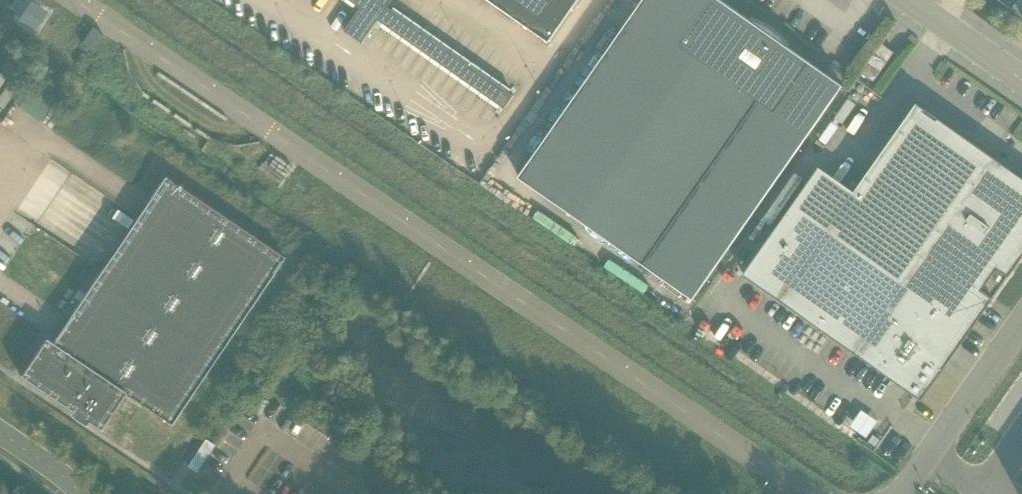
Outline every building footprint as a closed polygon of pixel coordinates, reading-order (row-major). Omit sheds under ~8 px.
[(358,6),(342,29),(361,42),(377,19),(503,107),(512,94),(386,6),(390,0),(350,0),(358,6)] [(549,42),(578,0),(489,0),(549,42)] [(519,177),(694,299),(832,102),(843,85),(826,73),(811,63),(786,45),(787,44),(781,37),(772,29),(761,23),(753,20),(752,21),(722,0),(643,0),(519,177)] [(92,27),(81,43),(91,50),(102,34),(92,27)] [(880,43),(860,72),(874,82),(894,52),(880,43)] [(743,274),(878,369),(913,393),(916,395),(941,359),(953,342),(978,306),(983,310),(981,313),(982,313),(983,314),(1021,258),(1021,194),(987,170),(995,158),(971,141),(917,103),(908,115),(854,191),(819,167),(806,184),(743,274)] [(85,426),(87,423),(88,421),(100,430),(124,393),(171,424),(284,257),(165,177),(52,343),(45,339),(20,376),(74,412),(71,416),(85,426)] [(261,398),(254,393),(248,402),(255,407),(261,398)] [(187,466),(191,469),(196,473),(215,445),(205,439),(187,466)]
